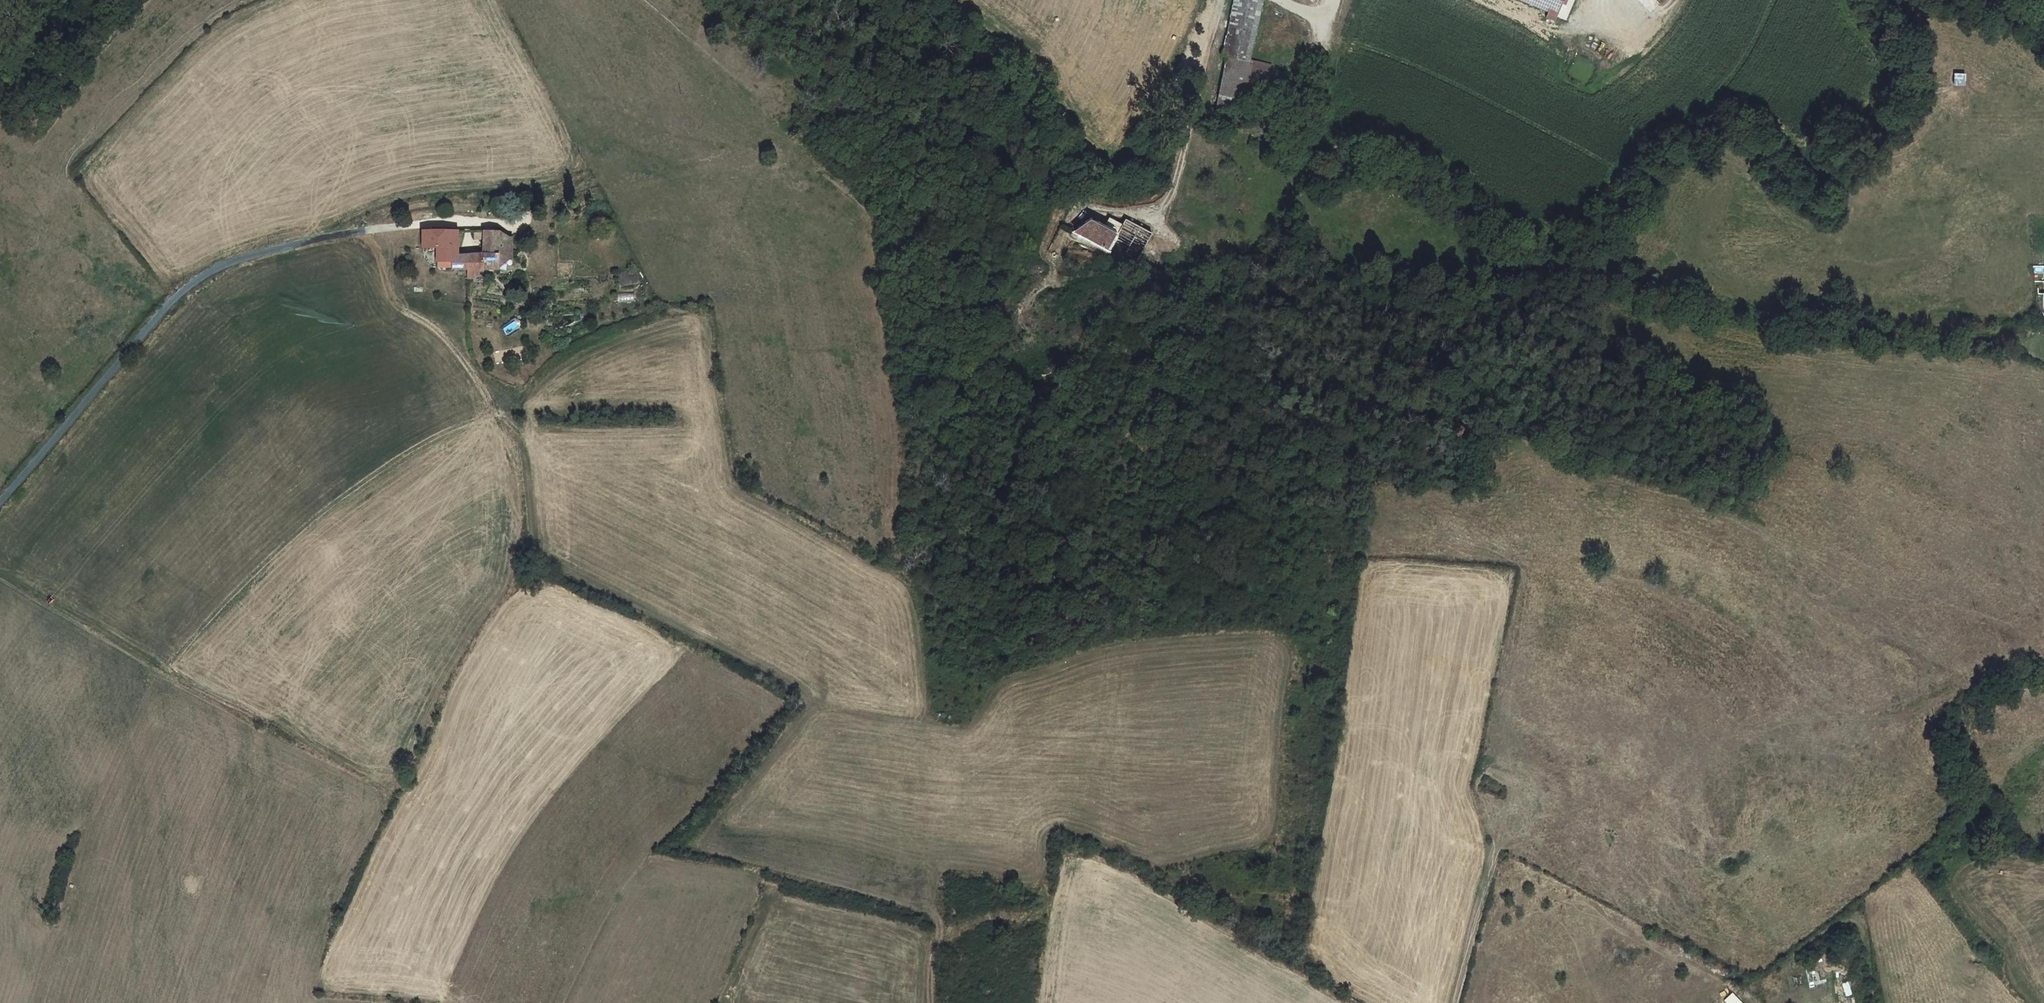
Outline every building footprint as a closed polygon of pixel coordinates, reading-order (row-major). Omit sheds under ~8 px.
[(1223,56),(1229,58),(1216,106),(1230,109),(1242,100),(1263,105),(1265,104),(1274,67),(1251,63),(1264,0),(1235,0),(1223,56)] [(1551,13),(1549,19),(1558,23),(1567,0),(1518,0),(1551,13)] [(481,245),(482,258),(484,273),(499,272),(498,266),(495,241),(494,235),(479,237),(481,245)] [(471,246),(481,245),(479,237),(471,238),(471,246)] [(454,277),(472,275),(470,259),(453,261),(450,239),(419,242),(420,262),(436,261),(437,276),(454,275),(454,277)] [(511,239),(495,241),(498,266),(514,266),(511,239)] [(1084,258),(1125,270),(1133,269),(1135,268),(1140,264),(1151,253),(1117,242),(1115,248),(1104,245),(1102,249),(1089,245),(1084,258)] [(1054,254),(1048,262),(1058,268),(1064,259),(1054,254)] [(482,258),(470,259),(472,275),(472,283),(483,283),(483,280),(500,279),(499,272),(484,273),(482,258)] [(1724,1000),(1727,1002),(1744,1002),(1733,991),(1724,1000)]
